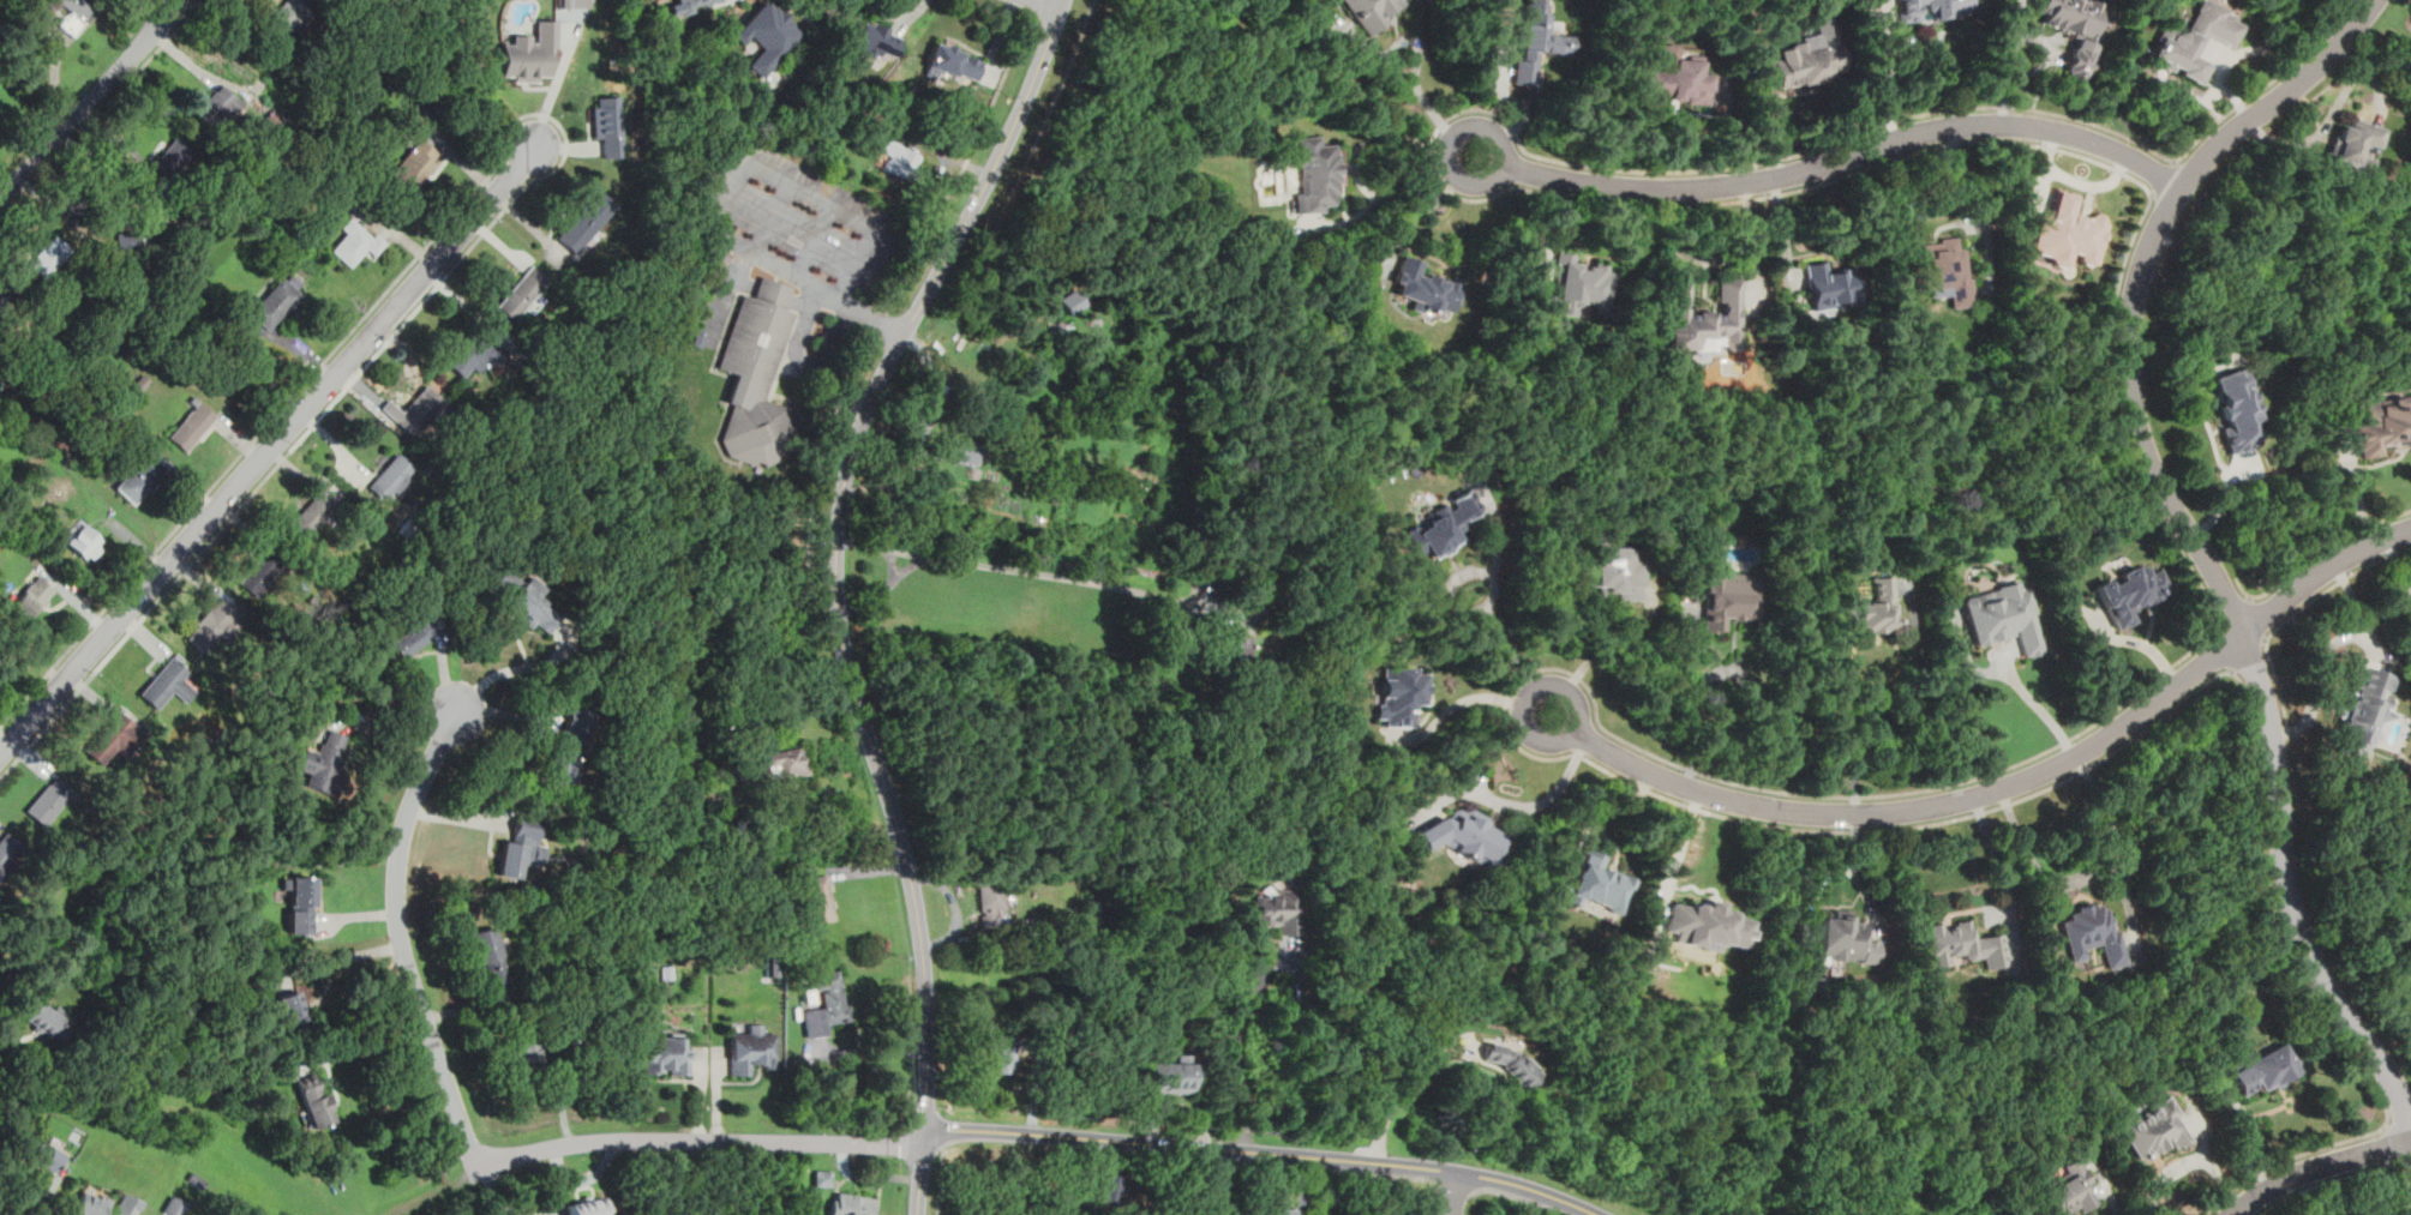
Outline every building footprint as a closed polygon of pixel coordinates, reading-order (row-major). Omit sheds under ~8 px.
[(100,7),(91,0),(43,0),(53,8),(59,2),(70,11),(59,24),(74,37),(100,7)] [(307,6),(299,0),(284,0),(262,29),(280,42),(307,6)] [(665,2),(668,14),(691,8),(690,5),(708,0),(674,0),(665,2)] [(732,34),(740,40),(746,32),(761,46),(745,65),(763,79),(804,31),(767,0),(760,0),(732,34)] [(1365,35),(1387,19),(1385,16),(1402,4),(1400,0),(1340,0),(1365,35)] [(1511,84),(1535,86),(1539,52),(1572,55),(1575,34),(1549,31),(1552,12),(1543,11),(1544,0),(1530,0),(1530,4),(1525,4),(1521,59),(1513,58),(1511,84)] [(1896,23),(1921,20),(1920,4),(1925,4),(1925,11),(1931,11),(1931,18),(1969,14),(1968,0),(1894,0),(1896,23)] [(2037,10),(2046,13),(2044,19),(2091,35),(2088,42),(2081,40),(2069,74),(2089,82),(2101,47),(2107,48),(2113,28),(2111,26),(2116,13),(2105,10),(2106,4),(2095,0),(2087,0),(2068,0),(2068,1),(2063,0),(2040,0),(2037,10)] [(2190,30),(2179,35),(2183,28),(2169,20),(2161,35),(2166,37),(2157,55),(2166,60),(2163,66),(2177,73),(2179,68),(2184,71),(2182,74),(2205,86),(2217,65),(2197,54),(2209,31),(2232,43),(2242,26),(2232,20),(2233,17),(2226,13),(2227,10),(2209,0),(2206,0),(2190,30)] [(1770,61),(1779,89),(1800,82),(1803,84),(1831,74),(1829,68),(1830,64),(1841,60),(1828,17),(1812,22),(1818,42),(1806,46),(1805,41),(1776,49),(1779,58),(1770,61)] [(859,18),(850,42),(860,46),(859,50),(871,55),(872,52),(876,53),(878,49),(894,55),(901,36),(886,29),(887,26),(869,19),(868,22),(859,18)] [(499,42),(499,74),(500,74),(511,74),(511,80),(535,80),(535,77),(547,77),(547,46),(553,46),(554,19),(535,19),(535,42),(528,42),(529,35),(511,35),(510,42),(499,42)] [(622,30),(628,34),(635,23),(629,19),(622,30)] [(934,41),(924,71),(936,74),(938,68),(956,74),(958,72),(974,78),(982,59),(962,53),(964,50),(934,41)] [(1663,44),(1661,68),(1648,67),(1644,95),(1663,97),(1663,94),(1672,95),(1671,98),(1683,98),(1683,95),(1687,96),(1687,100),(1707,102),(1709,77),(1698,76),(1701,62),(1674,60),(1675,46),(1663,44)] [(245,102),(222,82),(194,112),(212,128),(222,118),(227,122),(245,102)] [(592,96),(594,137),(602,137),(605,157),(624,155),(620,95),(592,96)] [(354,110),(359,107),(362,110),(359,115),(354,110)] [(342,118),(349,124),(355,118),(348,112),(342,118)] [(2331,133),(2321,161),(2361,174),(2362,170),(2364,170),(2368,161),(2359,157),(2364,144),(2374,148),(2381,127),(2350,116),(2347,125),(2340,122),(2335,134),(2331,133)] [(196,150),(173,134),(148,172),(169,187),(196,150)] [(1295,190),(1297,211),(1327,209),(1327,203),(1338,202),(1338,190),(1341,190),(1338,154),(1336,154),(1335,145),(1320,146),(1320,134),(1297,136),(1299,144),(1293,144),(1294,168),(1300,167),(1302,188),(1295,190)] [(410,193),(443,155),(420,137),(389,175),(410,193)] [(887,137),(881,150),(892,156),(886,168),(913,182),(919,168),(916,166),(920,155),(887,137)] [(553,236),(576,255),(618,203),(595,184),(553,236)] [(2041,211),(2032,249),(2049,254),(2049,257),(2053,264),(2062,265),(2069,260),(2068,258),(2070,249),(2080,252),(2079,257),(2081,261),(2089,264),(2091,261),(2095,263),(2107,221),(2105,221),(2105,218),(2104,212),(2098,211),(2091,213),(2089,217),(2071,212),(2077,193),(2059,188),(2053,215),(2041,211)] [(386,242),(354,212),(337,230),(344,237),(331,251),(349,266),(367,247),(374,254),(386,242)] [(318,221),(325,215),(330,218),(323,224),(318,221)] [(116,230),(119,249),(160,246),(157,225),(116,230)] [(71,249),(55,234),(26,263),(42,279),(71,249)] [(1939,236),(1957,235),(1959,247),(1963,246),(1967,276),(1971,276),(1973,303),(1951,306),(1949,287),(1929,289),(1929,287),(1912,288),(1908,254),(1918,253),(1917,243),(1939,241),(1939,236)] [(1404,252),(1393,279),(1401,283),(1396,293),(1413,299),(1409,308),(1423,314),(1425,311),(1440,315),(1443,312),(1452,315),(1463,284),(1445,277),(1445,279),(1441,278),(1443,277),(1428,271),(1427,275),(1421,272),(1426,259),(1404,252)] [(1564,258),(1558,297),(1557,296),(1555,295),(1551,294),(1545,297),(1543,305),(1548,311),(1575,314),(1576,305),(1581,301),(1596,302),(1595,312),(1607,314),(1613,271),(1606,270),(1607,264),(1594,261),(1594,264),(1589,264),(1588,269),(1582,267),(1583,260),(1564,258)] [(1801,263),(1811,309),(1831,305),(1830,302),(1845,300),(1846,307),(1863,303),(1854,264),(1827,270),(1824,258),(1801,263)] [(553,279),(533,263),(496,305),(515,323),(553,279)] [(247,313),(269,332),(301,295),(281,276),(247,313)] [(780,309),(791,313),(762,401),(784,408),(791,423),(778,461),(761,467),(740,459),(727,456),(718,441),(730,405),(721,403),(731,373),(716,368),(719,359),(740,295),(751,299),(758,276),(787,287),(780,309)] [(1672,279),(1672,347),(1697,347),(1697,336),(1722,336),(1722,348),(1740,349),(1741,276),(1717,276),(1717,299),(1723,299),(1723,314),(1715,314),(1715,312),(1699,312),(1699,315),(1687,314),(1689,279),(1672,279)] [(16,295),(0,281),(0,314),(16,295)] [(607,295),(618,281),(631,288),(620,303),(607,295)] [(1072,313),(1086,303),(1078,290),(1062,300),(1072,313)] [(588,306),(581,314),(594,324),(601,314),(588,306)] [(443,360),(463,378),(472,368),(480,375),(504,349),(475,324),(443,360)] [(690,344),(695,327),(702,330),(700,347),(690,344)] [(2208,375),(2227,452),(2265,443),(2245,366),(2208,375)] [(538,377),(546,367),(560,377),(552,389),(538,377)] [(132,384),(144,372),(151,380),(139,391),(132,384)] [(388,399),(380,409),(416,438),(446,401),(425,384),(403,410),(388,399)] [(2385,455),(2383,441),(2410,438),(2410,391),(2351,399),(2358,458),(2385,455)] [(217,414),(197,398),(167,437),(186,452),(217,414)] [(953,439),(947,462),(972,469),(978,446),(953,439)] [(133,505),(168,468),(149,450),(113,486),(133,505)] [(385,489),(398,500),(421,474),(396,452),(370,483),(380,494),(385,489)] [(475,461),(485,469),(491,461),(481,452),(475,461)] [(342,500),(320,485),(290,524),(312,541),(342,500)] [(1405,529),(1419,551),(1427,546),(1432,554),(1459,537),(1457,531),(1464,528),(1459,519),(1479,507),(1467,487),(1450,498),(1455,505),(1449,509),(1444,501),(1432,509),(1437,517),(1421,527),(1417,522),(1405,529)] [(354,518),(362,509),(377,522),(368,531),(354,518)] [(48,518),(53,515),(58,519),(53,523),(48,518)] [(398,529),(410,517),(422,528),(412,541),(398,529)] [(66,540),(88,561),(107,543),(85,522),(66,540)] [(1639,599),(1615,599),(1615,591),(1611,591),(1611,596),(1595,596),(1595,585),(1582,585),(1582,559),(1599,559),(1600,546),(1626,546),(1632,552),(1631,561),(1641,561),(1639,599)] [(281,567),(265,552),(236,579),(252,596),(281,567)] [(2093,583),(2113,630),(2137,619),(2133,609),(2163,596),(2159,589),(2169,584),(2160,565),(2149,570),(2145,560),(2093,583)] [(413,566),(416,572),(421,569),(418,563),(413,566)] [(540,597),(547,589),(530,575),(523,582),(506,566),(487,588),(534,630),(539,625),(547,632),(562,616),(540,597)] [(1703,628),(1722,630),(1723,614),(1731,615),(1731,619),(1739,620),(1739,616),(1756,618),(1759,575),(1696,570),(1695,584),(1707,584),(1703,628)] [(58,591),(38,573),(11,603),(29,621),(58,591)] [(1848,620),(1858,619),(1859,632),(1895,631),(1895,576),(1871,576),(1871,600),(1847,600),(1848,620)] [(1962,594),(1974,645),(2017,636),(2022,657),(2044,652),(2028,578),(1962,594)] [(241,613),(221,595),(184,636),(204,654),(241,613)] [(384,637),(398,658),(445,627),(431,606),(384,637)] [(1221,662),(1249,662),(1249,636),(1221,636),(1221,662)] [(193,667),(175,651),(138,693),(157,711),(175,692),(186,702),(198,688),(185,676),(193,667)] [(2356,663),(2352,676),(2357,678),(2331,754),(2358,764),(2374,717),(2386,722),(2394,698),(2382,693),(2388,674),(2356,663)] [(1375,702),(1375,716),(1385,716),(1385,726),(1414,727),(1414,703),(1423,703),(1425,673),(1414,673),(1414,667),(1383,667),(1381,702),(1375,702)] [(590,711),(566,705),(547,778),(571,784),(590,711)] [(146,733),(116,709),(84,750),(104,766),(120,747),(130,754),(146,733)] [(332,795),(353,735),(328,728),(319,751),(305,746),(298,769),(310,774),(305,786),(332,795)] [(770,780),(810,772),(804,745),(766,753),(770,780)] [(42,826),(78,792),(59,774),(25,807),(42,826)] [(1416,831),(1426,848),(1446,835),(1458,842),(1455,848),(1474,859),(1477,853),(1487,858),(1485,860),(1486,865),(1491,866),(1495,865),(1498,862),(1497,858),(1493,856),(1503,840),(1482,828),(1487,820),(1471,811),(1468,817),(1459,812),(1455,820),(1445,814),(1416,831)] [(536,842),(541,817),(518,813),(514,841),(503,838),(497,874),(521,878),(523,866),(542,870),(547,844),(536,842)] [(28,847),(6,830),(0,838),(0,881),(28,847)] [(1560,877),(1553,894),(1565,898),(1564,901),(1578,906),(1583,896),(1619,910),(1631,880),(1599,867),(1603,856),(1587,849),(1572,882),(1560,877)] [(314,933),(314,874),(288,874),(288,933),(314,933)] [(980,924),(1003,924),(1003,880),(980,880),(980,924)] [(1278,934),(1302,934),(1302,890),(1254,890),(1254,922),(1278,922),(1278,934)] [(1671,900),(1663,931),(1671,933),(1669,943),(1715,952),(1717,943),(1744,949),(1750,920),(1733,916),(1734,915),(1732,909),(1725,909),(1722,910),(1720,907),(1721,901),(1708,900),(1708,903),(1703,906),(1702,903),(1696,902),(1691,904),(1671,900)] [(2059,920),(2073,962),(2089,956),(2087,948),(2101,944),(2110,969),(2129,963),(2116,916),(2111,914),(2107,904),(2105,906),(2103,900),(2092,903),(2092,900),(2075,904),(2076,909),(2068,912),(2069,916),(2059,920)] [(1818,916),(1815,955),(1825,956),(1825,958),(1841,960),(1842,957),(1857,958),(1857,962),(1875,963),(1877,942),(1863,940),(1864,920),(1849,919),(1849,915),(1836,914),(1836,918),(1818,916)] [(1921,931),(1929,966),(1947,962),(1945,955),(1962,951),(1962,954),(1966,960),(1972,958),(1974,956),(1975,957),(1983,956),(1985,968),(2009,963),(2002,931),(1974,937),(1969,915),(1953,919),(1953,922),(1942,925),(1941,919),(1923,924),(1924,930),(1921,931)] [(469,932),(484,986),(509,980),(494,925),(469,932)] [(806,1037),(829,1035),(828,1022),(848,1021),(845,969),(818,972),(822,1008),(804,1009),(806,1037)] [(307,1024),(299,990),(275,994),(283,1029),(307,1024)] [(54,1005),(50,1010),(41,1000),(25,1016),(52,1043),(72,1023),(54,1005)] [(764,1023),(746,1023),(746,1033),(731,1033),(730,1075),(754,1075),(754,1063),(776,1063),(776,1033),(764,1033),(764,1023)] [(642,1073),(689,1073),(689,1033),(642,1033),(642,1073)] [(988,1072),(1015,1072),(1015,1034),(988,1034),(988,1072)] [(548,1061),(539,1036),(508,1047),(516,1072),(548,1061)] [(2226,1067),(2242,1099),(2303,1070),(2287,1037),(2226,1067)] [(1481,1061),(1533,1084),(1542,1063),(1491,1040),(1481,1061)] [(1188,1054),(1164,1054),(1164,1064),(1145,1064),(1145,1093),(1188,1093),(1188,1054)] [(308,1127),(332,1121),(322,1071),(296,1077),(308,1127)] [(2117,1125),(2135,1159),(2171,1139),(2176,1148),(2195,1138),(2172,1095),(2117,1125)] [(54,1173),(65,1153),(36,1138),(25,1159),(54,1173)] [(2039,1191),(2051,1214),(2067,1207),(2070,1214),(2100,1201),(2079,1155),(2058,1166),(2064,1179),(2039,1191)] [(1126,1173),(1102,1168),(1096,1199),(1120,1204),(1126,1173)] [(814,1186),(832,1186),(832,1169),(815,1169),(814,1186)] [(112,1198),(84,1184),(68,1214),(103,1214),(112,1198)] [(142,1199),(124,1191),(114,1209),(125,1214),(134,1214),(142,1199)] [(875,1196),(832,1191),(829,1214),(872,1214),(875,1196)] [(170,1193),(162,1213),(167,1214),(182,1214),(188,1202),(170,1193)] [(606,1193),(566,1201),(569,1214),(609,1214),(606,1193)]
